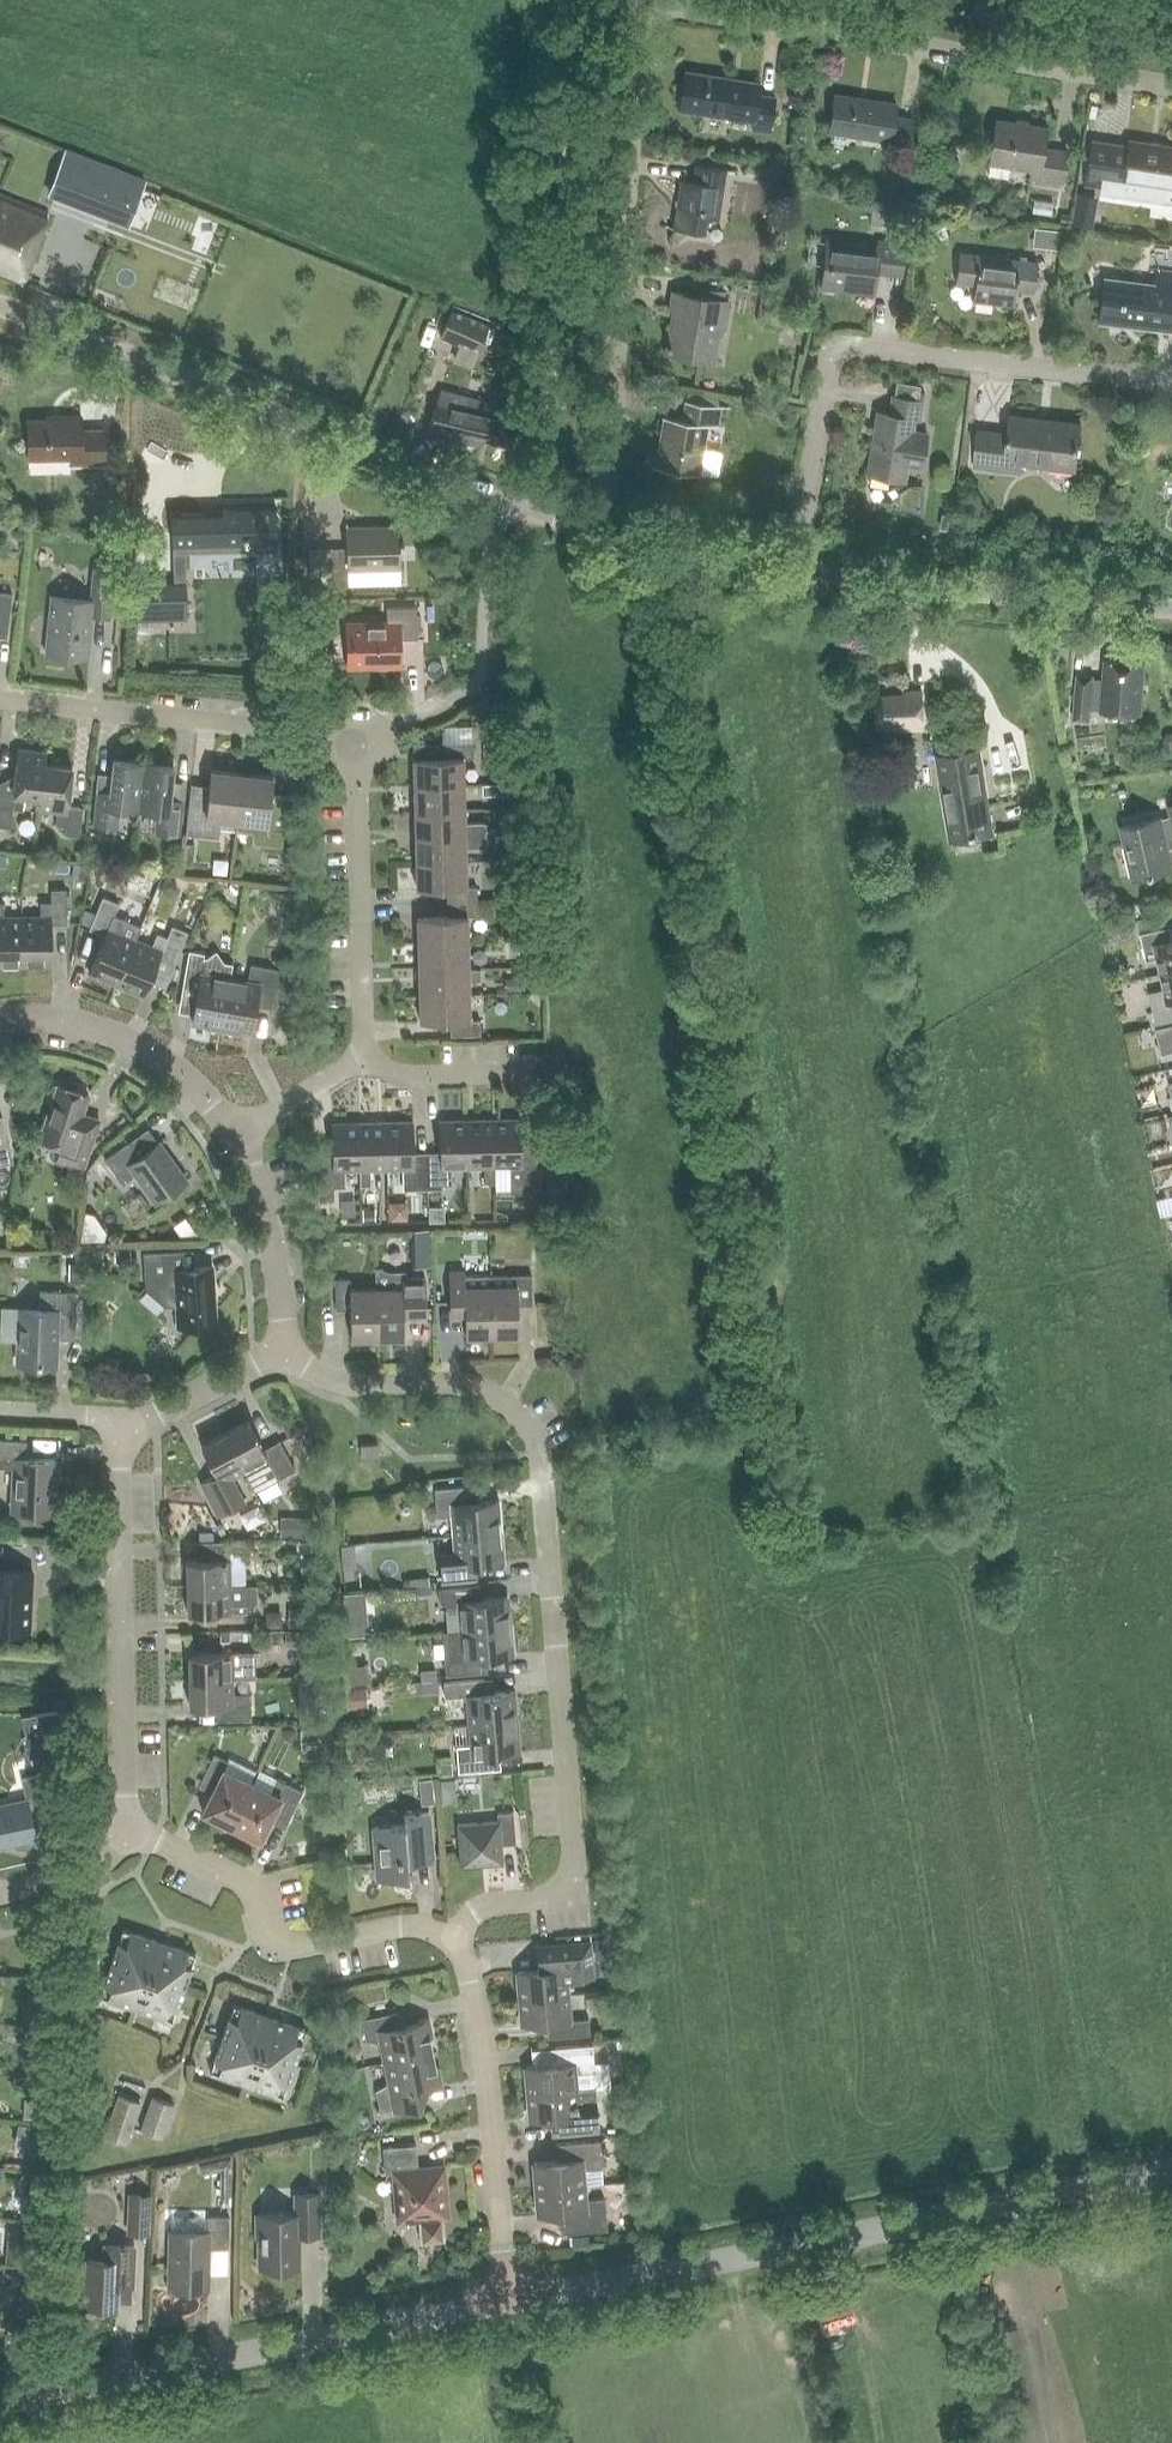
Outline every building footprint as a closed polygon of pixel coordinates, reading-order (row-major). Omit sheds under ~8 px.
[(770,132),(775,99),(757,96),(759,83),(685,71),(678,109),(753,122),(752,130),(770,132)] [(909,149),(914,119),(895,116),(897,104),(836,94),(830,131),(890,141),(889,146),(909,149)] [(1063,183),(1068,152),(1044,148),(1047,128),(995,120),(988,162),(1030,168),(1029,178),(1063,183)] [(1087,186),(1099,188),(1101,178),(1120,181),(1117,199),(1171,207),(1171,202),(1171,149),(1129,142),(1128,147),(1093,142),(1087,186)] [(146,179),(65,148),(46,196),(128,227),(146,179)] [(717,220),(724,170),(696,165),(694,181),(681,179),(673,228),(702,233),(704,218),(717,220)] [(20,284),(45,212),(0,195),(0,276),(20,284)] [(1089,229),(1094,199),(1079,196),(1074,226),(1089,229)] [(1035,242),(1063,245),(1065,228),(1036,225),(1035,242)] [(902,274),(905,244),(880,240),(879,248),(827,242),(821,287),(874,294),(876,271),(902,274)] [(1036,292),(1040,263),(961,254),(958,283),(977,285),(975,301),(1014,306),(1016,290),(1036,292)] [(1155,271),(1153,285),(1103,279),(1099,321),(1171,329),(1171,273),(1155,271)] [(720,334),(725,300),(670,291),(668,308),(671,309),(664,354),(712,362),(716,334),(720,334)] [(477,352),(487,326),(477,322),(481,312),(453,301),(439,338),(477,352)] [(463,445),(464,442),(481,446),(482,440),(510,447),(521,406),(493,400),(492,404),(439,391),(426,437),(463,445)] [(920,421),(923,400),(893,395),(890,414),(878,412),(868,474),(891,477),(900,489),(898,501),(918,507),(919,486),(907,484),(904,479),(905,479),(907,465),(922,467),(925,451),(927,434),(912,432),(914,420),(920,421)] [(697,469),(701,449),(705,424),(719,426),(722,407),(717,406),(685,400),(683,400),(679,420),(660,417),(652,467),(696,475),(697,469)] [(1075,471),(1082,425),(1011,415),(1008,434),(978,431),(973,467),(1020,473),(1021,464),(1075,471)] [(69,464),(104,464),(104,430),(81,430),(80,416),(59,416),(59,419),(27,420),(27,459),(69,458),(69,464)] [(172,552),(277,549),(275,503),(222,505),(222,512),(171,513),(172,552)] [(329,549),(330,575),(330,584),(347,584),(347,568),(400,567),(399,522),(345,524),(346,548),(329,549)] [(108,617),(113,570),(94,568),(90,602),(49,598),(49,600),(52,600),(47,649),(44,649),(44,651),(89,655),(89,654),(85,653),(89,615),(108,617)] [(133,581),(134,620),(183,619),(182,580),(133,581)] [(6,638),(11,594),(0,593),(0,637),(6,638)] [(399,639),(416,638),(416,607),(386,608),(386,624),(346,625),(347,665),(400,664),(399,639)] [(1141,714),(1145,662),(1105,658),(1103,679),(1093,678),(1093,675),(1077,674),(1074,718),(1089,720),(1090,709),(1101,710),(1101,711),(1141,714)] [(897,728),(923,727),(922,691),(907,691),(907,695),(878,696),(879,725),(897,724),(897,728)] [(1171,733),(1166,733),(1163,736),(1164,747),(1167,749),(1171,749),(1171,733)] [(936,748),(952,844),(993,838),(977,741),(936,748)] [(413,786),(463,785),(462,758),(472,758),(472,743),(442,743),(442,758),(413,759),(413,786)] [(44,764),(46,752),(17,749),(12,789),(0,788),(0,826),(10,827),(12,809),(21,810),(23,796),(39,798),(44,764)] [(138,811),(143,763),(113,760),(110,793),(95,791),(91,826),(116,829),(118,808),(138,811)] [(143,763),(138,811),(157,813),(155,833),(179,836),(183,801),(169,800),(172,766),(143,763)] [(44,764),(39,798),(38,810),(56,812),(55,826),(64,827),(64,835),(79,837),(82,808),(67,806),(71,767),(44,764)] [(220,818),(236,820),(241,774),(210,770),(207,801),(189,799),(185,834),(217,838),(220,818)] [(241,774),(236,820),(235,831),(251,833),(250,844),(281,848),(285,809),(268,807),(272,777),(241,774)] [(507,784),(481,784),(481,795),(507,794),(507,784)] [(414,811),(463,810),(463,785),(413,786),(414,811)] [(1168,805),(1171,816),(1161,818),(1160,817),(1121,826),(1133,877),(1171,868),(1171,866),(1168,848),(1171,847),(1171,804),(1168,805)] [(414,837),(482,835),(482,822),(464,822),(463,810),(414,811),(414,837)] [(415,863),(465,861),(464,847),(483,846),(482,835),(414,837),(415,863)] [(446,902),(476,902),(476,887),(465,888),(465,861),(415,863),(416,889),(446,888),(446,902)] [(21,917),(22,965),(51,965),(51,924),(66,924),(65,889),(50,890),(50,903),(39,903),(39,917),(21,917)] [(115,984),(134,939),(117,932),(123,919),(113,915),(118,903),(102,896),(88,929),(104,935),(88,973),(115,984)] [(417,944),(467,942),(466,916),(476,916),(476,902),(446,902),(447,917),(417,917),(417,944)] [(21,917),(3,917),(3,903),(0,903),(0,966),(22,965),(21,917)] [(134,939),(115,984),(143,996),(158,958),(174,964),(187,932),(171,925),(166,937),(156,933),(151,946),(134,939)] [(1171,970),(1171,934),(1170,926),(1141,932),(1147,959),(1158,956),(1162,972),(1171,970)] [(417,944),(418,969),(467,968),(467,942),(417,944)] [(224,962),(215,950),(205,957),(203,957),(204,953),(188,950),(182,986),(197,989),(191,1022),(221,1027),(228,978),(230,963),(224,962)] [(228,978),(221,1027),(250,1032),(256,999),(291,1005),(296,973),(250,965),(247,982),(228,978)] [(418,969),(418,995),(468,994),(468,980),(480,980),(479,968),(467,968),(418,969)] [(1162,972),(1166,988),(1149,992),(1156,1023),(1171,1020),(1171,970),(1162,972)] [(469,1020),(468,994),(418,995),(419,1022),(449,1021),(449,1035),(479,1035),(479,1020),(469,1020)] [(1156,1028),(1162,1054),(1171,1051),(1171,1025),(1156,1028)] [(81,1169),(95,1130),(99,1118),(82,1112),(88,1096),(43,1081),(43,1082),(55,1086),(38,1138),(48,1141),(44,1152),(49,1159),(81,1169)] [(493,1120),(494,1166),(510,1166),(510,1193),(536,1193),(535,1159),(521,1160),(520,1119),(493,1120)] [(450,1167),(467,1167),(466,1120),(438,1121),(439,1160),(426,1160),(427,1190),(440,1189),(440,1184),(451,1184),(450,1167)] [(494,1183),(494,1166),(493,1120),(466,1120),(467,1167),(484,1167),(484,1184),(494,1183)] [(369,1169),(386,1169),(385,1122),(358,1123),(359,1169),(359,1186),(370,1186),(369,1169)] [(427,1190),(426,1160),(413,1160),(412,1122),(385,1122),(386,1169),(402,1168),(403,1190),(427,1190)] [(343,1170),(359,1169),(358,1123),(331,1124),(332,1162),(317,1162),(318,1200),(333,1200),(332,1187),(344,1187),(343,1170)] [(155,1202),(185,1181),(157,1142),(138,1156),(128,1142),(104,1160),(121,1184),(135,1174),(155,1202)] [(11,1162),(7,1144),(0,1145),(0,1164),(11,1162)] [(80,1172),(65,1168),(61,1183),(76,1187),(80,1172)] [(372,1220),(371,1209),(359,1209),(360,1221),(372,1220)] [(65,1278),(80,1278),(80,1249),(71,1249),(71,1263),(65,1263),(65,1278)] [(192,1250),(154,1253),(143,1253),(145,1279),(163,1294),(163,1304),(175,1303),(177,1326),(215,1324),(211,1266),(193,1267),(192,1250)] [(373,1266),(374,1289),(375,1338),(403,1338),(403,1308),(425,1308),(425,1277),(402,1278),(402,1271),(388,1272),(373,1266)] [(491,1336),(490,1276),(465,1276),(465,1269),(449,1270),(449,1307),(464,1306),(464,1336),(491,1336)] [(531,1275),(490,1276),(491,1336),(518,1335),(517,1305),(531,1305),(531,1275)] [(375,1338),(374,1289),(349,1289),(349,1279),(334,1279),(335,1310),(349,1309),(350,1339),(375,1338)] [(55,1327),(74,1328),(76,1292),(39,1291),(38,1312),(1,1311),(0,1339),(18,1340),(17,1361),(54,1362),(55,1327)] [(288,1436),(305,1427),(301,1420),(284,1428),(288,1436)] [(224,1433),(244,1472),(254,1492),(295,1470),(279,1441),(262,1449),(247,1421),(224,1433)] [(231,1478),(244,1472),(224,1433),(200,1446),(215,1474),(199,1483),(217,1517),(245,1503),(231,1478)] [(54,1459),(25,1458),(25,1441),(0,1440),(0,1467),(15,1468),(13,1512),(51,1514),(54,1459)] [(360,1457),(377,1456),(377,1443),(359,1444),(360,1457)] [(452,1535),(501,1531),(498,1500),(469,1502),(467,1486),(434,1489),(436,1518),(450,1516),(452,1535)] [(501,1531),(452,1535),(453,1554),(439,1555),(441,1582),(475,1579),(474,1564),(503,1562),(501,1531)] [(229,1559),(186,1560),(186,1586),(229,1585),(229,1559)] [(32,1572),(0,1570),(0,1628),(29,1630),(32,1572)] [(229,1585),(186,1586),(187,1613),(246,1612),(245,1604),(252,1604),(252,1585),(229,1585)] [(460,1630),(509,1626),(506,1597),(481,1599),(480,1585),(438,1589),(439,1603),(445,1603),(446,1616),(447,1631),(460,1630)] [(511,1655),(509,1626),(460,1630),(447,1631),(441,1632),(445,1675),(487,1672),(486,1657),(511,1655)] [(284,1631),(284,1647),(309,1647),(310,1632),(284,1631)] [(188,1680),(231,1679),(231,1677),(252,1677),(251,1652),(188,1653),(188,1680)] [(231,1679),(188,1680),(189,1706),(221,1706),(222,1720),(250,1720),(250,1705),(248,1705),(247,1694),(232,1694),(231,1679)] [(468,1726),(516,1722),(514,1691),(485,1693),(483,1679),(443,1683),(444,1697),(465,1696),(468,1726)] [(315,1707),(299,1708),(299,1723),(316,1723),(315,1707)] [(26,1756),(52,1757),(55,1711),(18,1716),(20,1735),(28,1734),(26,1756)] [(516,1722),(468,1726),(469,1745),(455,1746),(457,1773),(491,1770),(490,1755),(519,1753),(516,1722)] [(347,1739),(349,1758),(384,1755),(384,1746),(391,1746),(390,1737),(347,1739)] [(227,1761),(213,1755),(200,1782),(213,1788),(201,1812),(230,1826),(251,1783),(257,1772),(228,1758),(227,1761)] [(251,1783),(230,1826),(259,1840),(271,1816),(286,1824),(302,1791),(276,1779),(258,1770),(257,1772),(251,1783)] [(48,1808),(41,1774),(21,1778),(25,1800),(0,1805),(0,1845),(34,1838),(29,1812),(48,1808)] [(420,1805),(434,1804),(432,1778),(418,1779),(420,1805)] [(500,1845),(515,1843),(512,1812),(497,1813),(498,1821),(457,1825),(460,1866),(501,1862),(500,1845)] [(406,1858),(432,1856),(429,1813),(403,1815),(404,1825),(372,1827),(376,1880),(408,1877),(406,1858)] [(195,1954),(122,1929),(99,1996),(172,2021),(195,1954)] [(592,1958),(610,1958),(610,1937),(592,1938),(592,1958)] [(519,1998),(567,1994),(566,1979),(594,1977),(592,1958),(591,1939),(536,1944),(538,1970),(516,1971),(519,1998)] [(384,1979),(336,1992),(340,2007),(388,1994),(384,1979)] [(569,2020),(567,1994),(519,1998),(521,2025),(552,2022),(553,2037),(589,2034),(588,2018),(569,2020)] [(305,2030),(233,2005),(210,2072),(282,2097),(305,2030)] [(380,2041),(384,2062),(432,2052),(426,2021),(399,2027),(396,2012),(361,2019),(365,2040),(380,2041)] [(525,2067),(527,2093),(595,2087),(594,2072),(592,2044),(555,2048),(556,2064),(525,2067)] [(432,2052),(384,2062),(388,2083),(375,2090),(379,2111),(414,2103),(426,2086),(438,2083),(432,2052)] [(595,2087),(527,2093),(529,2120),(547,2118),(548,2135),(598,2130),(596,2102),(595,2087)] [(104,2136),(125,2143),(139,2102),(118,2095),(104,2136)] [(162,2138),(173,2104),(152,2097),(140,2130),(162,2138)] [(36,2100),(24,2099),(22,2115),(35,2116),(36,2100)] [(582,2170),(601,2168),(599,2140),(562,2144),(564,2160),(533,2162),(535,2189),(584,2185),(582,2170)] [(398,2219),(418,2217),(421,2241),(443,2239),(441,2215),(446,2215),(442,2167),(418,2169),(415,2145),(382,2148),(384,2173),(394,2172),(398,2219)] [(585,2200),(584,2185),(535,2189),(537,2215),(568,2213),(570,2232),(606,2229),(604,2198),(585,2200)] [(127,2192),(125,2232),(148,2233),(150,2193),(127,2192)] [(296,2235),(318,2234),(318,2193),(295,2193),(295,2214),(256,2215),(256,2238),(258,2238),(258,2267),(299,2266),(298,2244),(297,2244),(296,2235)] [(228,2246),(229,2217),(208,2216),(208,2232),(169,2231),(168,2287),(208,2288),(208,2246),(228,2246)] [(116,2307),(117,2302),(117,2286),(132,2287),(134,2246),(105,2245),(105,2259),(86,2258),(84,2305),(116,2307)] [(6,2250),(5,2262),(28,2264),(29,2252),(6,2250)]
